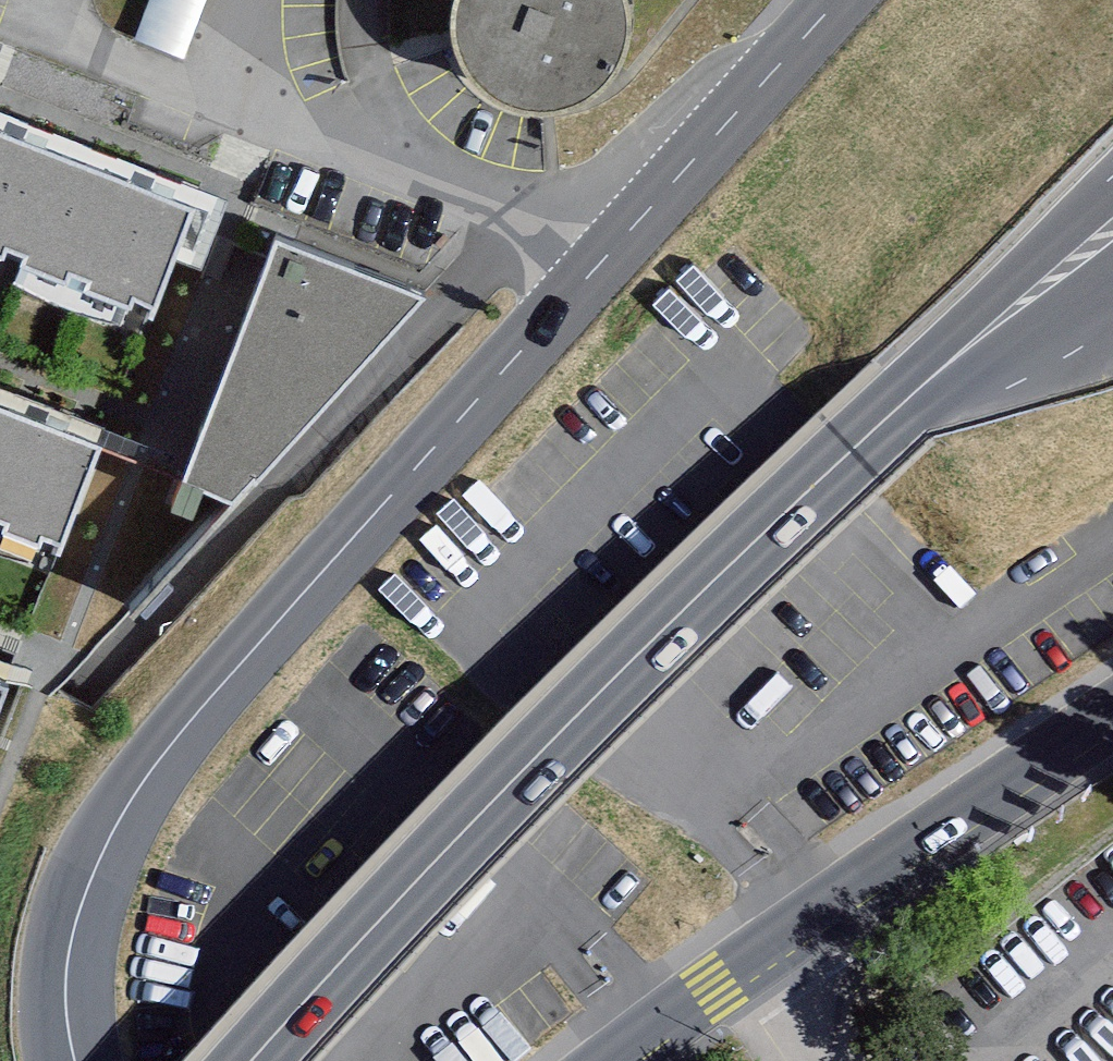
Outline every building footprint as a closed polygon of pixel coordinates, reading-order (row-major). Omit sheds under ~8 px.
[(190,51),(204,0),(151,0),(141,39),(190,51)] [(470,22),(483,53),(504,74),(533,88),(581,88),(611,72),(636,40),(644,0),(470,0),(470,22)] [(0,118),(0,251),(154,311),(199,196),(0,118)] [(283,227),(187,463),(245,484),(435,285),(283,227)] [(0,392),(0,512),(71,539),(111,432),(0,392)] [(0,668),(0,703),(12,672),(0,668)]
